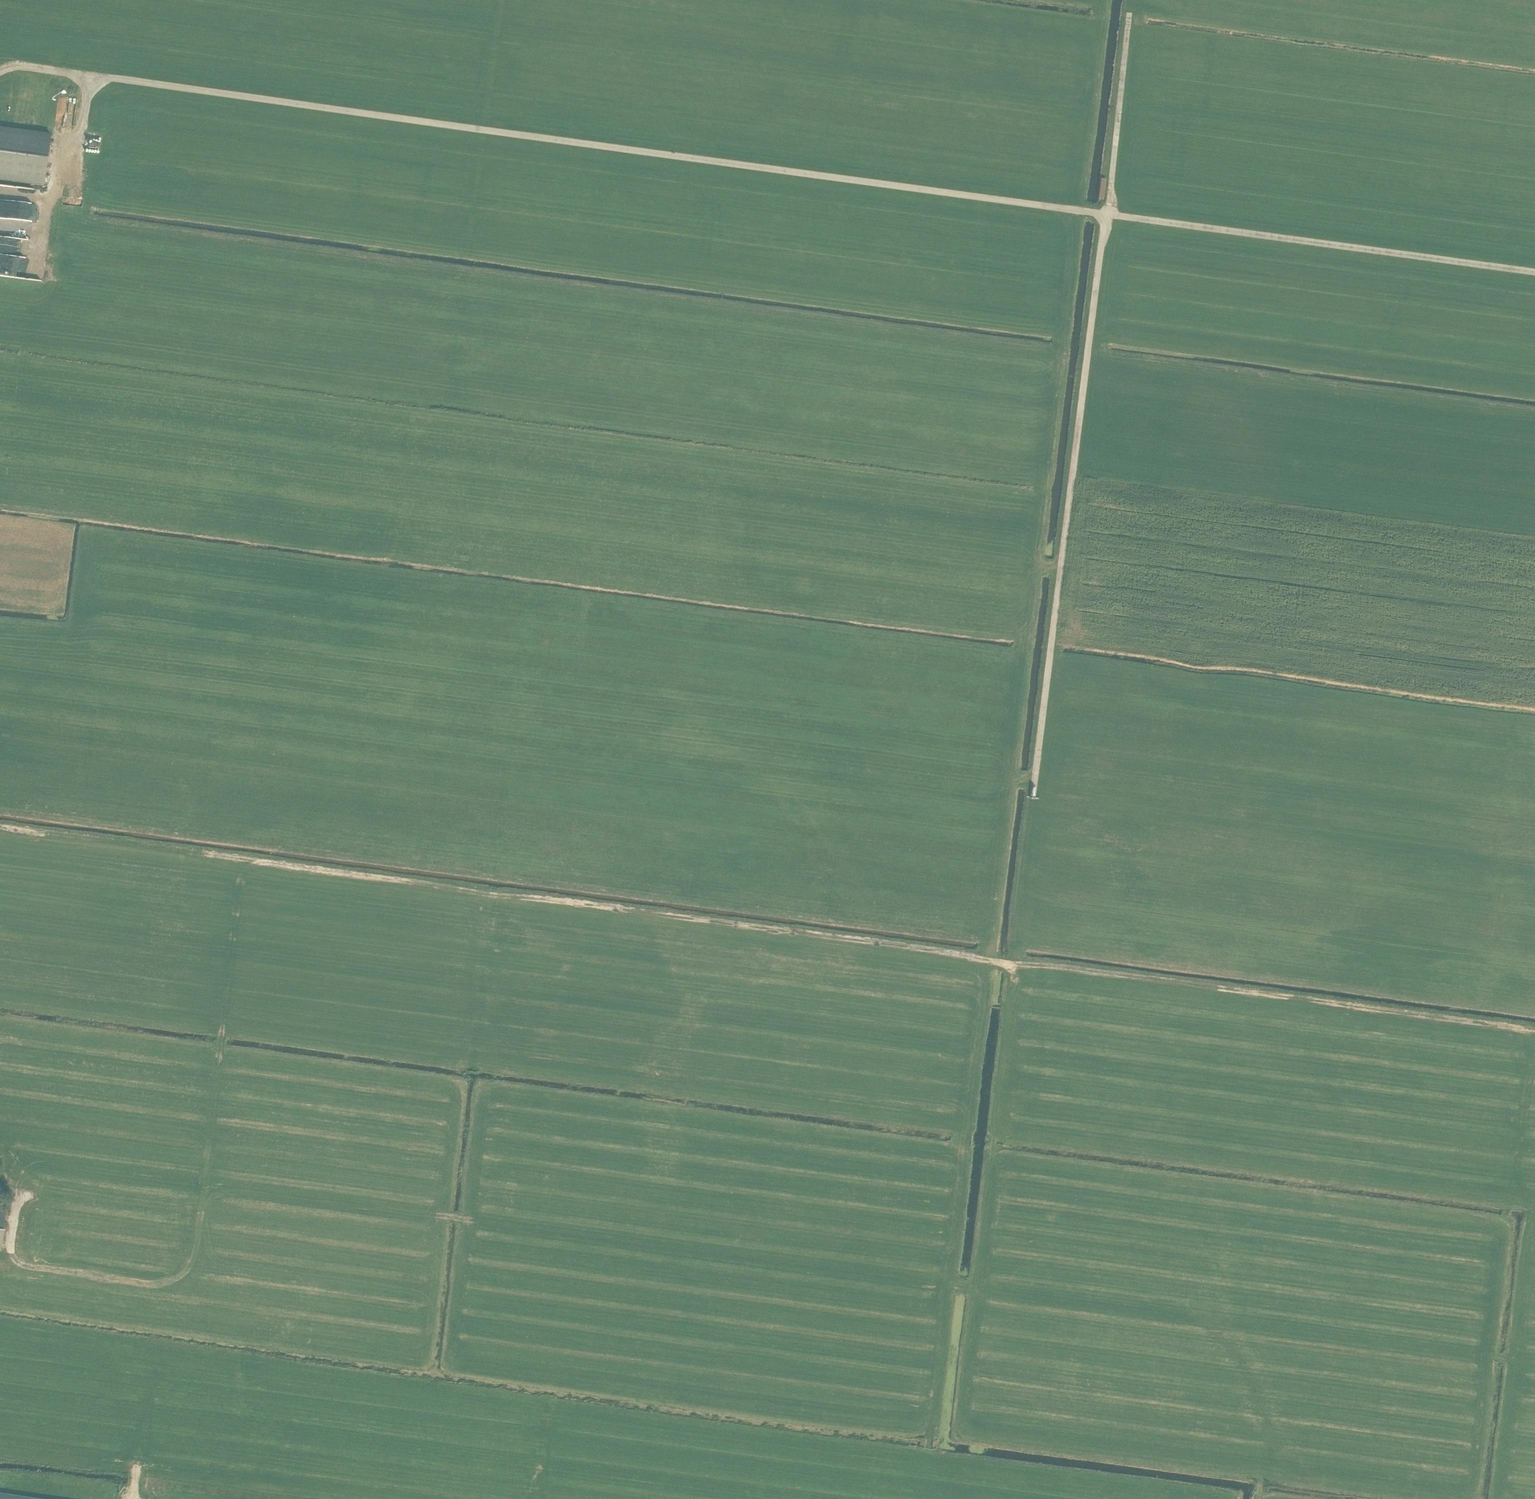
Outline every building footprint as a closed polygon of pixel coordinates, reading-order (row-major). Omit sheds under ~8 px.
[(57,104),(70,108),(73,97),(60,93),(57,104)] [(44,185),(50,134),(0,127),(0,179),(44,185)] [(16,217),(19,197),(0,195),(0,216),(16,217)] [(22,254),(25,240),(0,234),(0,250),(22,254)]
